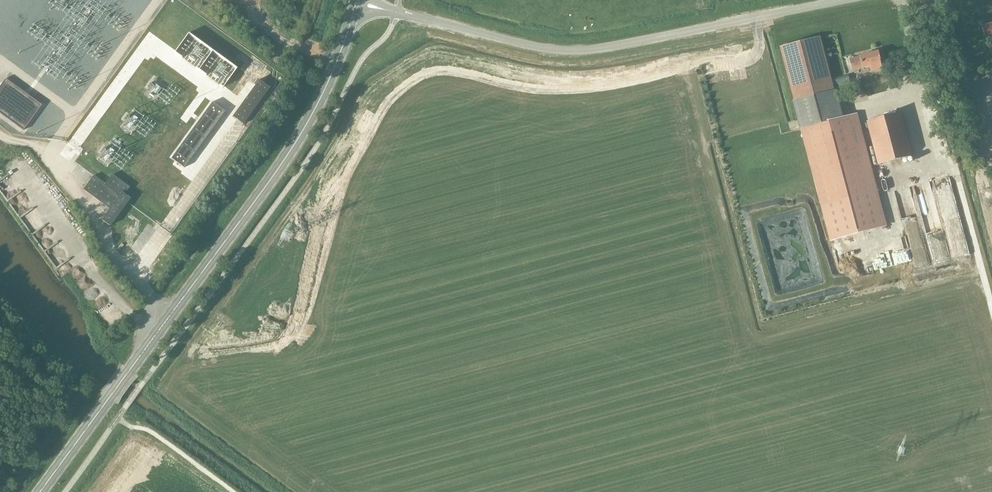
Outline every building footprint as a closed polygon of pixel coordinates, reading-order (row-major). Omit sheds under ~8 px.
[(991,36),(991,23),(982,26),(985,38),(991,36)] [(857,113),(852,114),(841,117),(834,90),(833,90),(819,38),(779,49),(793,101),(792,101),(800,129),(821,207),(878,192),(857,113)] [(883,69),(881,63),(878,51),(859,56),(859,57),(849,60),(852,71),(862,68),(869,66),(871,72),(883,69)] [(181,84),(185,76),(180,73),(175,81),(181,84)] [(0,86),(0,114),(23,130),(41,105),(5,79),(0,86)] [(259,79),(232,117),(243,124),(270,87),(259,79)] [(225,111),(212,102),(171,158),(184,168),(225,111)] [(878,164),(912,155),(901,112),(867,121),(878,164)] [(125,135),(140,121),(134,115),(128,121),(125,118),(117,127),(125,135)] [(930,125),(930,133),(941,132),(941,125),(930,125)] [(105,143),(93,162),(103,168),(115,150),(105,143)] [(939,145),(940,158),(950,157),(949,144),(939,145)] [(100,219),(109,225),(126,201),(129,196),(123,192),(128,185),(111,173),(104,182),(92,174),(82,189),(108,207),(100,219)] [(886,224),(878,192),(821,207),(829,239),(886,224)] [(144,218),(156,224),(159,218),(146,212),(144,218)] [(814,276),(820,274),(804,212),(758,223),(765,226),(769,225),(775,228),(777,234),(779,227),(785,226),(777,244),(770,241),(779,277),(783,279),(785,284),(803,280),(805,275),(811,274),(814,276)] [(132,252),(138,259),(150,248),(144,242),(132,252)] [(43,251),(53,267),(65,259),(55,243),(43,251)]
